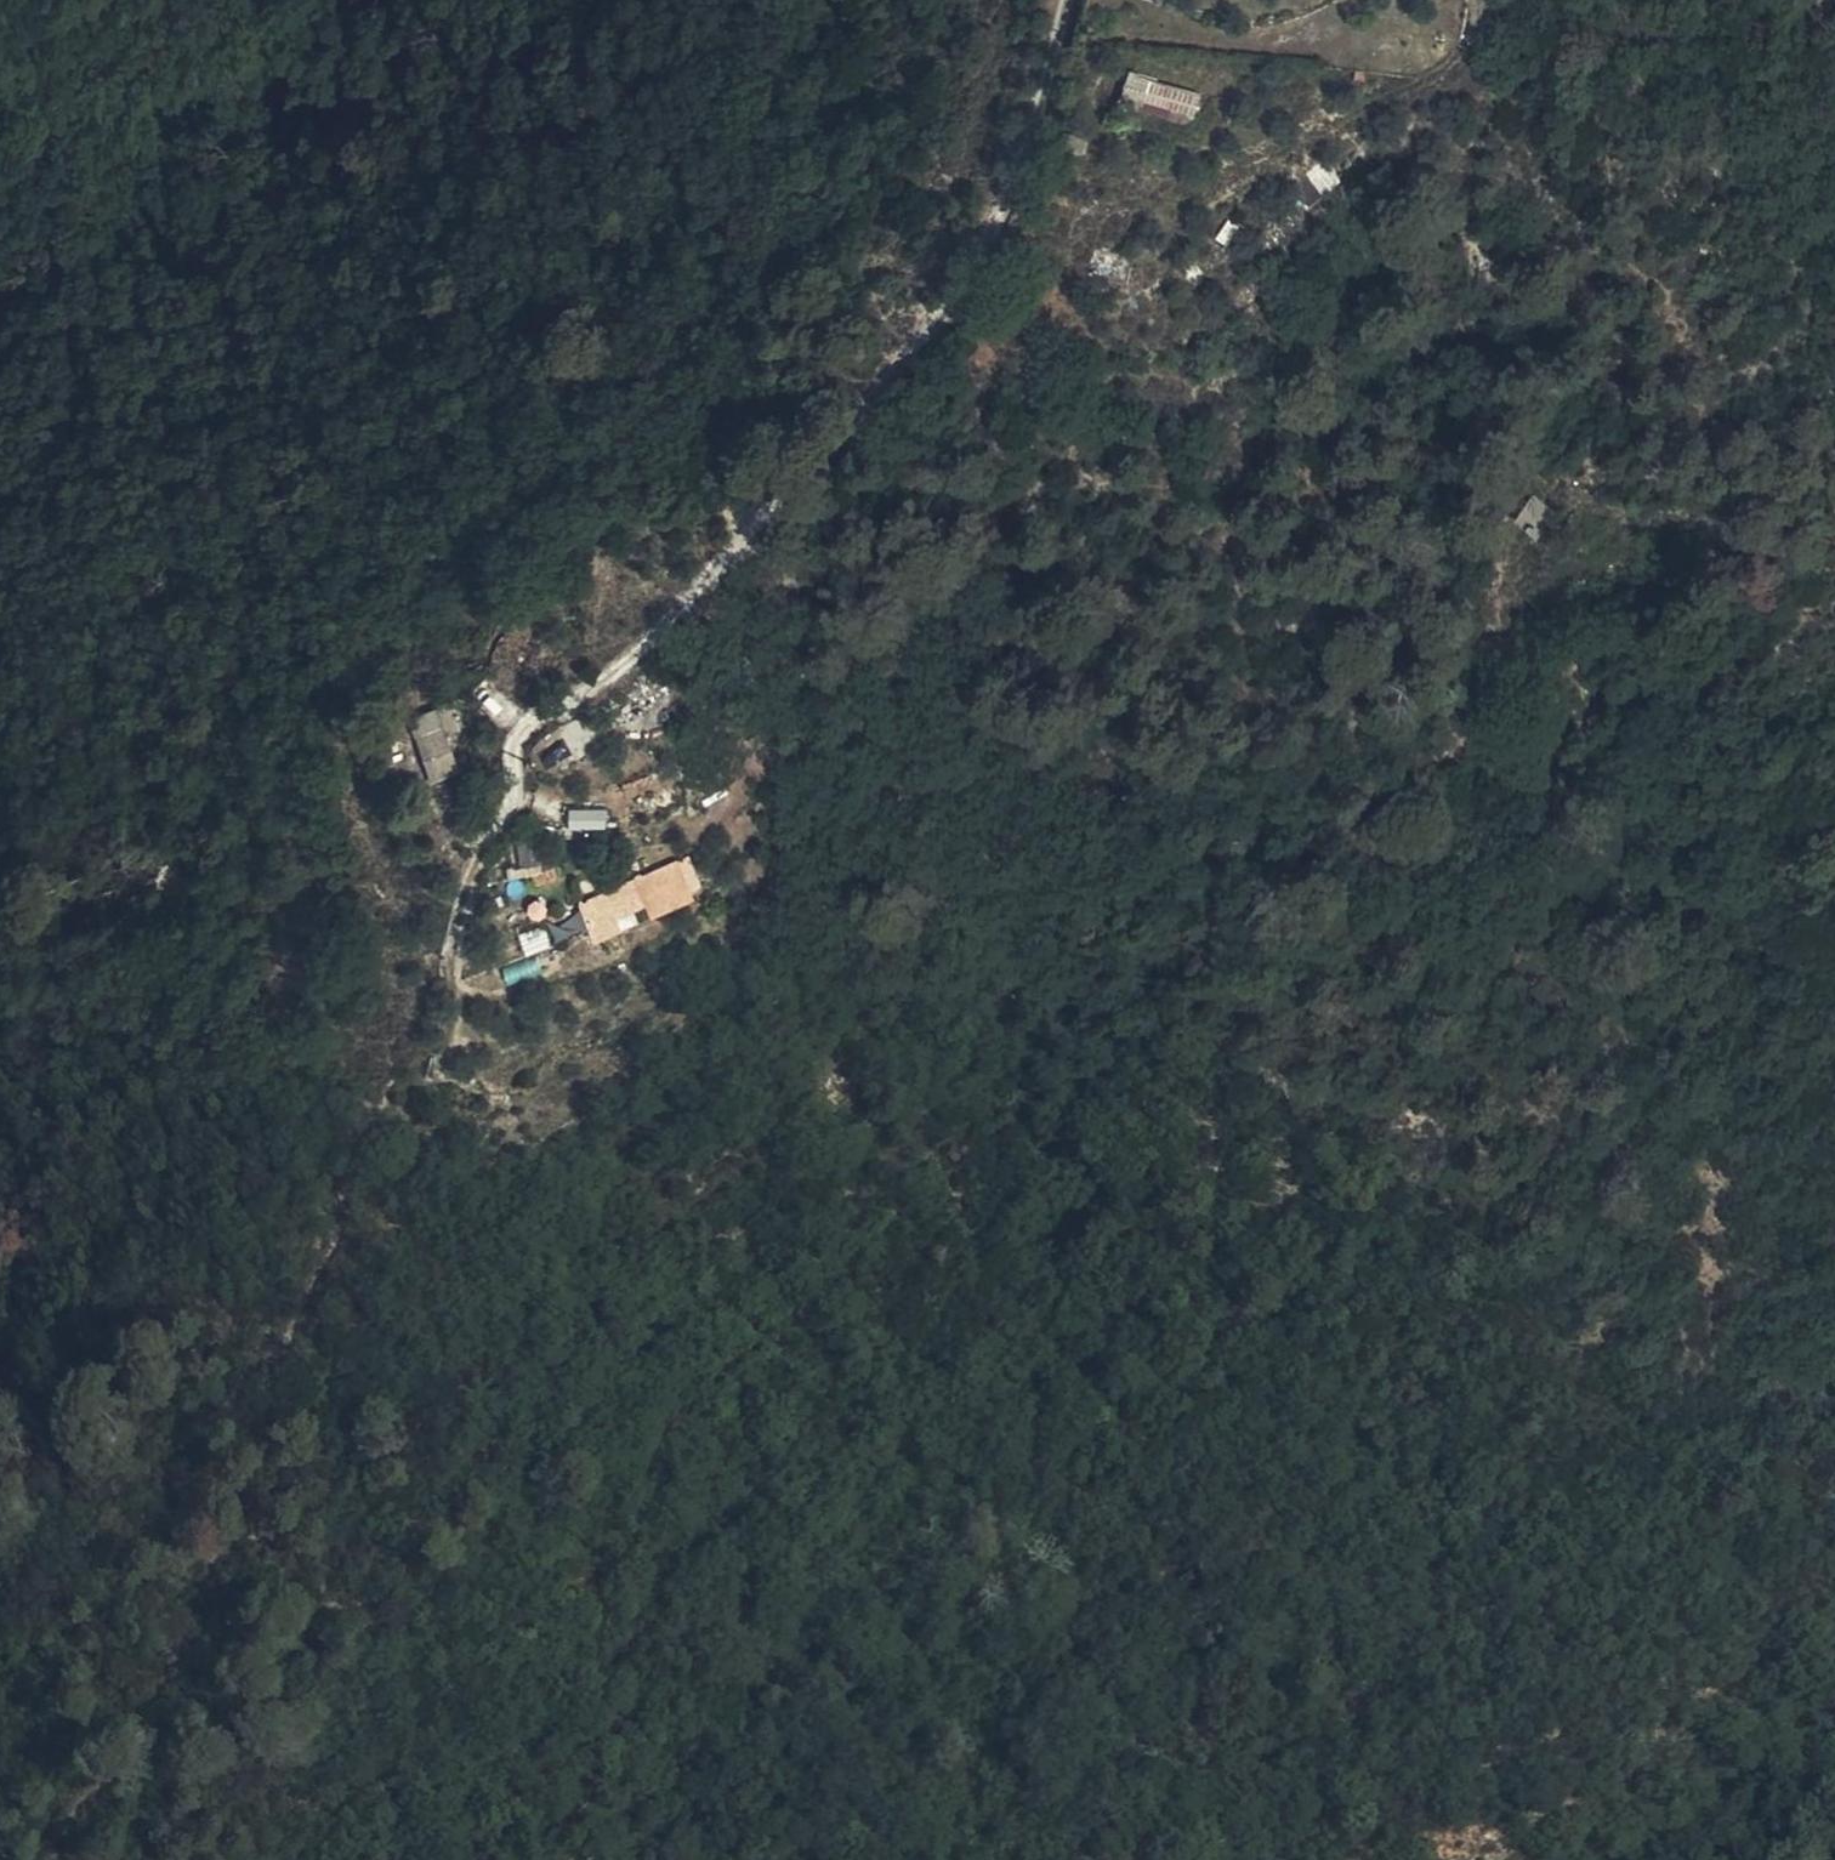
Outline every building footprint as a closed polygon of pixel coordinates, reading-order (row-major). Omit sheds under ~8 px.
[(1124,76),(1118,112),(1192,122),(1197,87),(1124,76)] [(1530,536),(1551,509),(1532,495),(1511,522),(1530,536)] [(411,717),(427,782),(456,774),(440,710),(411,717)] [(572,825),(605,827),(606,813),(573,811),(572,825)] [(593,945),(644,922),(644,921),(704,894),(686,855),(575,905),(593,945)]
